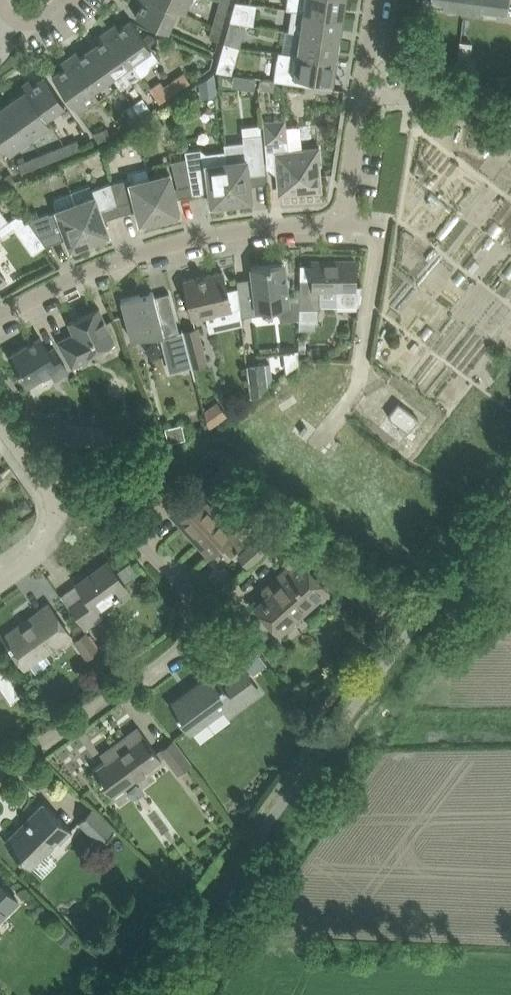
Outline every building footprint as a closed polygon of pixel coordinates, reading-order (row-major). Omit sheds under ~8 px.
[(154,24),(167,30),(176,8),(158,0),(137,0),(142,2),(136,16),(154,24)] [(183,11),(188,0),(158,0),(176,8),(183,11)] [(216,12),(225,15),(228,3),(219,0),(216,12)] [(343,17),(345,0),(287,0),(286,8),(290,9),(343,17)] [(429,3),(506,13),(508,0),(430,0),(429,3)] [(288,30),(299,32),(339,38),(343,17),(290,9),(288,30)] [(242,13),(233,10),(230,21),(239,24),(242,13)] [(225,15),(216,12),(213,24),(221,27),(225,15)] [(158,57),(142,36),(131,19),(119,28),(115,24),(108,29),(140,75),(148,70),(151,63),(158,57)] [(230,21),(226,35),(224,42),(233,44),(239,24),(230,21)] [(218,39),(221,27),(213,24),(209,36),(218,39)] [(91,47),(111,75),(120,69),(129,81),(139,75),(139,76),(140,75),(108,29),(100,35),(103,39),(91,47)] [(299,32),(296,54),(336,60),(339,38),(299,32)] [(69,57),(92,89),(111,75),(91,47),(80,56),(77,51),(69,57)] [(332,88),(336,60),(296,54),(278,51),(274,79),(332,88)] [(234,61),(220,56),(216,71),(231,73),(234,61)] [(52,75),(64,92),(78,112),(98,98),(92,89),(69,57),(61,62),(64,67),(52,75)] [(183,71),(163,85),(160,79),(149,87),(159,102),(170,94),(190,81),(183,71)] [(29,79),(22,84),(45,117),(64,103),(56,92),(45,75),(33,84),(29,79)] [(255,90),(257,77),(249,76),(247,88),(255,90)] [(271,91),(272,81),(260,80),(259,90),(271,91)] [(19,94),(5,104),(29,137),(49,123),(45,117),(22,84),(16,89),(19,94)] [(132,104),(143,120),(153,113),(148,105),(150,104),(144,96),(132,104)] [(0,107),(0,140),(4,146),(8,152),(29,137),(5,104),(0,107)] [(126,108),(132,117),(128,120),(132,127),(143,120),(132,104),(126,108)] [(303,151),(288,153),(286,119),(264,121),(267,159),(278,158),(281,191),(318,188),(316,163),(320,163),(319,146),(302,148),(303,151)] [(98,140),(110,135),(106,126),(93,133),(98,140)] [(240,201),(251,199),(250,184),(266,182),(260,132),(242,134),(242,140),(224,142),(225,150),(231,200),(240,199),(240,201)] [(65,144),(68,152),(80,148),(77,139),(65,144)] [(65,144),(53,149),(56,157),(68,152),(65,144)] [(231,200),(225,150),(206,152),(200,148),(185,150),(186,158),(185,158),(190,183),(192,193),(209,191),(211,204),(222,203),(222,201),(231,200)] [(53,149),(41,154),(45,162),(56,157),(53,149)] [(41,154),(30,158),(33,167),(45,162),(41,154)] [(21,171),(33,167),(30,158),(18,163),(21,171)] [(180,196),(192,193),(190,183),(185,158),(171,161),(180,196)] [(159,216),(150,178),(149,179),(146,166),(127,172),(128,177),(111,182),(120,213),(136,209),(139,222),(151,219),(150,218),(159,216)] [(5,187),(15,180),(10,172),(0,180),(0,181),(5,187)] [(158,176),(150,178),(159,216),(168,214),(168,215),(179,212),(169,172),(158,175),(158,176)] [(76,203),(89,239),(97,236),(98,237),(108,233),(103,219),(120,213),(111,182),(91,189),(93,195),(83,199),(84,200),(76,203)] [(56,209),(38,215),(37,210),(26,213),(28,219),(34,229),(45,245),(66,237),(70,247),(81,243),(81,242),(89,239),(76,203),(75,203),(71,191),(54,197),(53,200),(56,209)] [(25,218),(13,226),(33,254),(44,245),(25,218)] [(300,279),(299,296),(299,320),(316,320),(317,308),(320,308),(319,288),(335,288),(336,304),(357,303),(361,284),(355,284),(355,260),(312,260),(312,278),(300,279)] [(241,316),(264,313),(278,311),(279,320),(298,317),(298,320),(299,320),(299,296),(288,298),(287,288),(290,288),(289,278),(286,278),(284,263),(270,265),(270,264),(250,266),(252,277),(237,279),(241,316)] [(183,279),(187,299),(192,318),(231,309),(227,291),(222,271),(183,279)] [(121,299),(126,318),(131,338),(162,330),(163,336),(179,331),(169,292),(154,296),(153,291),(121,299)] [(72,366),(88,357),(86,353),(114,340),(99,308),(68,322),(73,333),(57,340),(72,366)] [(183,331),(193,366),(207,362),(197,327),(183,331)] [(54,347),(48,350),(40,337),(9,355),(27,385),(51,370),(55,377),(67,370),(54,347)] [(246,364),(250,396),(271,381),(269,361),(246,364)] [(216,402),(201,411),(208,423),(223,414),(216,402)] [(418,418),(398,402),(388,415),(408,431),(418,418)] [(61,420),(58,411),(44,416),(47,425),(61,420)] [(65,424),(64,441),(115,446),(105,427),(65,424)] [(186,442),(181,425),(165,429),(170,447),(186,442)] [(222,543),(230,552),(241,542),(234,533),(242,525),(224,504),(215,512),(195,490),(193,492),(178,506),(174,509),(200,539),(196,542),(209,555),(222,543)] [(279,633),(294,620),(328,590),(299,558),(310,548),(293,529),(274,547),(290,565),(279,575),(284,580),(255,607),(279,633)] [(240,560),(248,568),(266,552),(258,543),(240,560)] [(70,605),(85,626),(100,615),(96,609),(126,587),(124,584),(138,573),(130,562),(116,572),(107,561),(87,575),(89,578),(78,586),(84,595),(70,605)] [(25,666),(29,663),(34,671),(50,660),(44,652),(70,634),(48,603),(36,611),(39,615),(5,639),(25,666)] [(98,650),(85,632),(74,640),(87,658),(98,650)] [(23,692),(1,661),(0,662),(0,686),(10,701),(23,692)] [(260,692),(256,687),(244,671),(223,686),(212,672),(191,687),(193,690),(171,706),(190,732),(224,707),(230,714),(260,692)] [(335,694),(329,689),(318,703),(325,708),(335,694)] [(93,771),(104,787),(109,795),(160,757),(138,727),(101,754),(102,754),(105,752),(110,759),(93,771)] [(160,747),(178,772),(190,762),(172,738),(160,747)] [(7,844),(21,858),(29,866),(57,839),(60,841),(72,829),(58,816),(43,802),(29,817),(31,820),(7,844)] [(113,829),(91,807),(78,820),(101,842),(113,829)] [(16,899),(0,882),(0,915),(16,899)] [(75,936),(65,926),(55,937),(65,947),(75,936)]
